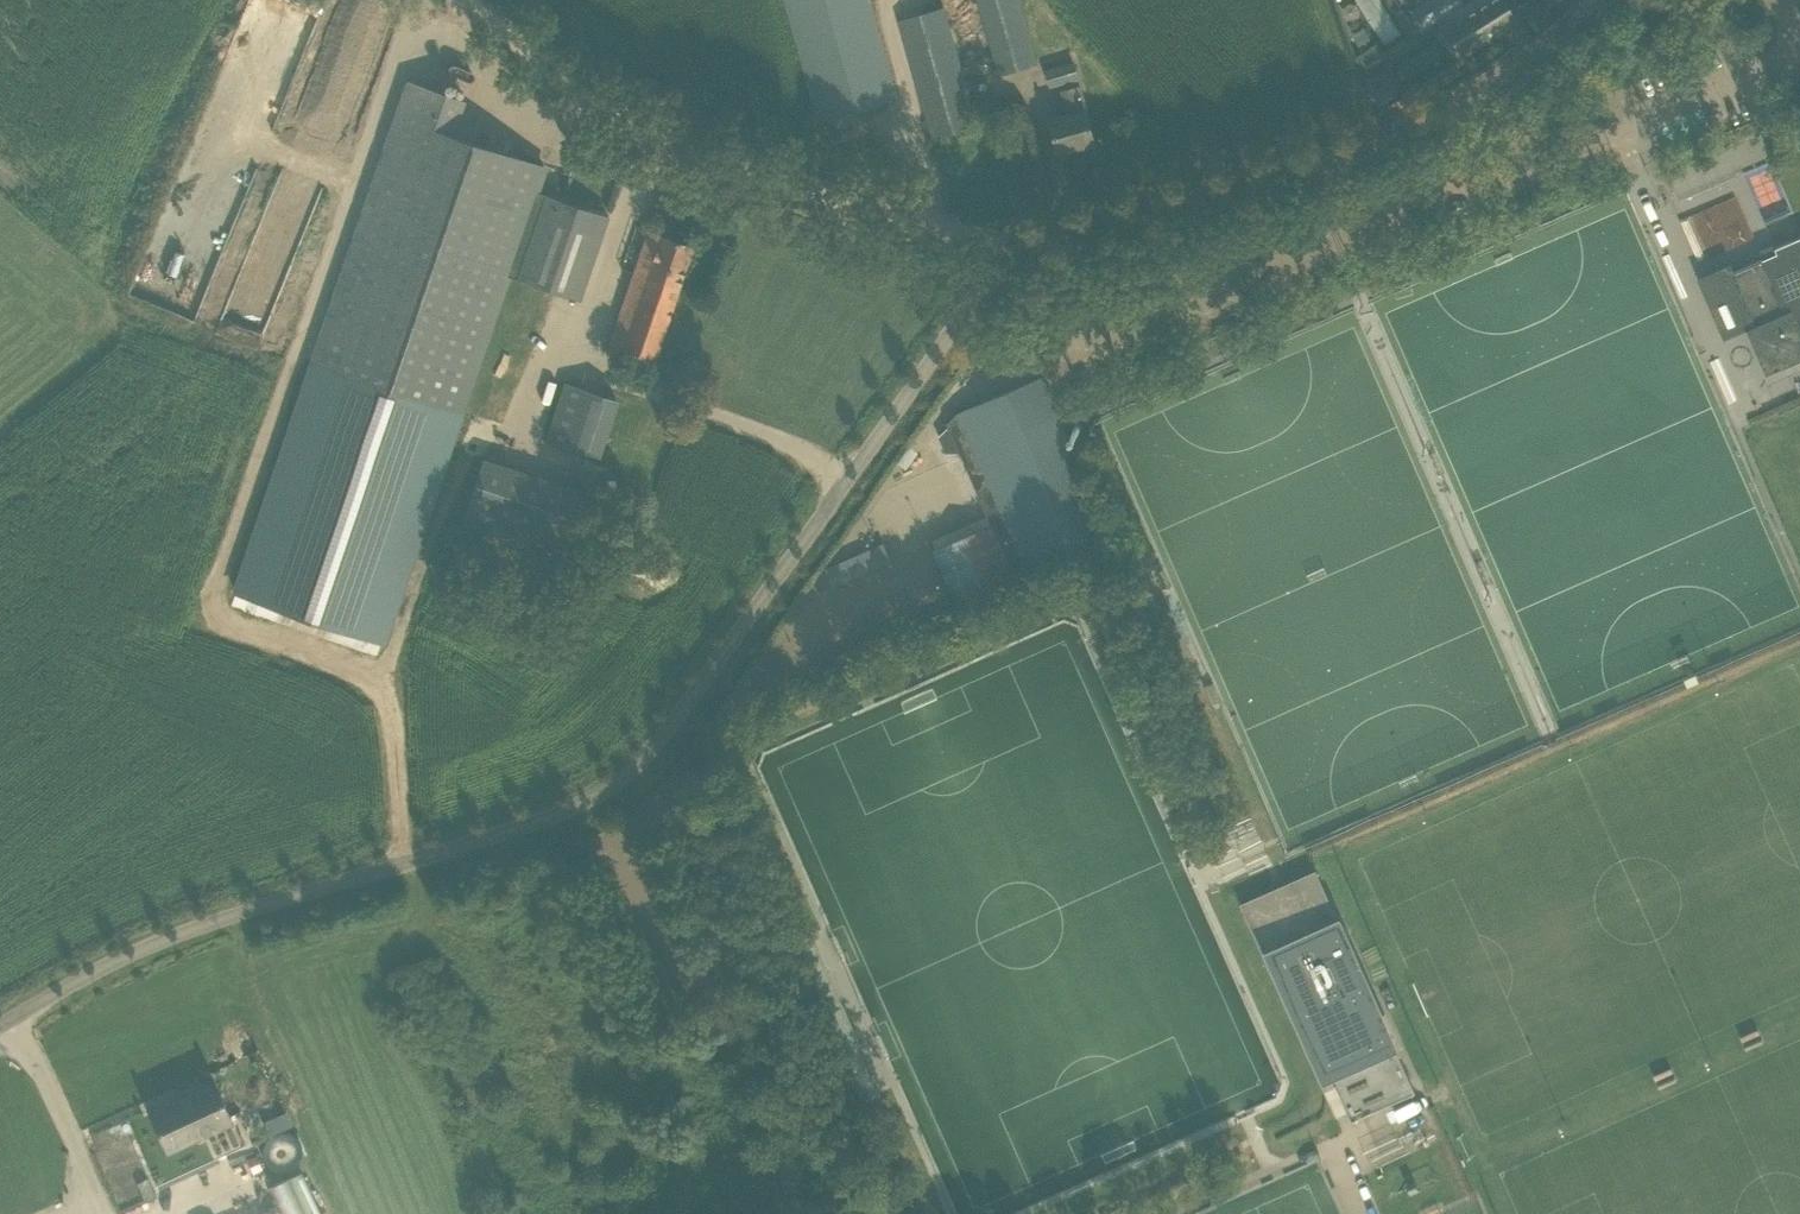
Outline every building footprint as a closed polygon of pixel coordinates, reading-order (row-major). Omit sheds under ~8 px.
[(813,96),(820,119),(897,97),(891,74),(870,0),(786,0),(813,96)] [(999,72),(1036,61),(1019,0),(979,0),(999,72)] [(1399,31),(1382,0),(1358,0),(1381,41),(1399,31)] [(1404,12),(1416,30),(1420,27),(1422,30),(1438,20),(1442,28),(1441,28),(1458,56),(1503,28),(1512,22),(1515,26),(1521,22),(1507,0),(1469,0),(1464,3),(1462,0),(1423,0),(1404,12)] [(1521,22),(1556,0),(1507,0),(1521,22)] [(900,21),(926,113),(933,135),(977,123),(944,9),(900,21)] [(1062,82),(1070,113),(1051,118),(1060,151),(1096,141),(1089,118),(1087,108),(1086,108),(1074,62),(1048,69),(1052,85),(1062,82)] [(416,83),(319,365),(459,412),(506,273),(579,298),(608,215),(545,194),(544,195),(534,192),(543,165),(449,132),(460,98),(416,83)] [(604,353),(650,368),(693,245),(648,229),(604,353)] [(1730,286),(1744,320),(1767,374),(1799,360),(1799,237),(1773,248),(1776,253),(1731,273),(1736,283),(1730,286)] [(1021,336),(1010,341),(1015,351),(1026,346),(1021,336)] [(319,365),(241,593),(381,641),(459,412),(319,365)] [(991,524),(933,549),(958,605),(1031,574),(1029,570),(1111,535),(1043,375),(964,409),(959,412),(947,423),(948,426),(939,435),(946,453),(960,452),(991,524)] [(616,399),(566,382),(547,439),(598,455),(616,399)] [(585,493),(483,459),(462,525),(564,558),(585,493)] [(640,497),(619,485),(602,513),(622,526),(640,497)] [(831,587),(892,569),(884,544),(824,562),(831,587)] [(1316,869),(1240,903),(1325,1092),(1336,1087),(1351,1121),(1374,1111),(1371,1105),(1383,1099),(1386,1106),(1416,1092),(1316,869)] [(166,1154),(188,1144),(233,1123),(222,1101),(213,1079),(146,1109),(166,1154)] [(124,1121),(112,1127),(116,1136),(128,1130),(124,1121)] [(255,1154),(246,1159),(253,1173),(262,1168),(255,1154)] [(279,1205),(259,1213),(283,1213),(279,1205)]
